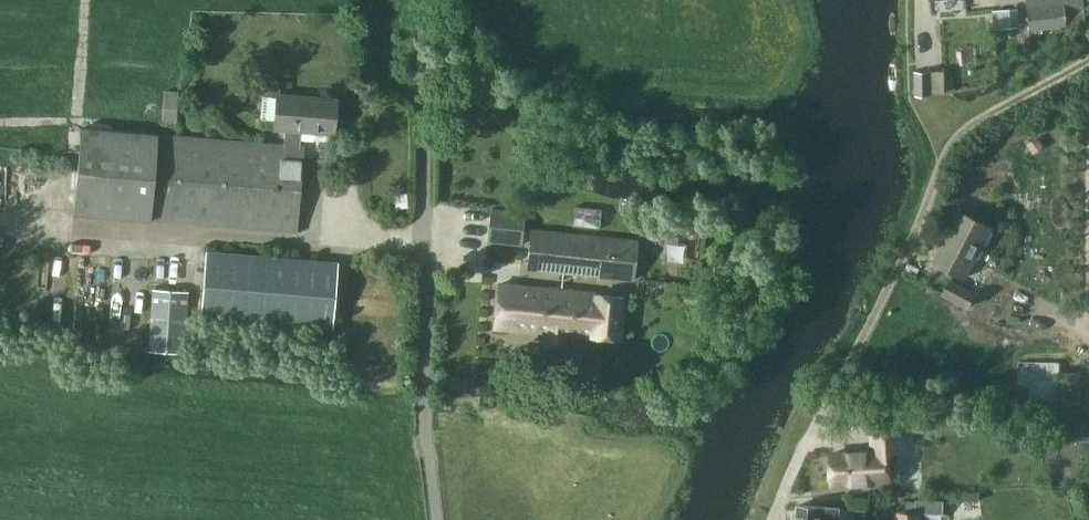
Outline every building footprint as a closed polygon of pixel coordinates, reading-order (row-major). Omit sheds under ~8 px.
[(1030,30),(1067,26),(1088,23),(1085,0),(1027,0),(1030,30)] [(1020,27),(1019,7),(994,9),(996,29),(1020,27)] [(914,71),(915,95),(932,95),(931,70),(914,71)] [(178,90),(164,89),(162,122),(176,124),(178,90)] [(303,146),(299,146),(300,131),(333,133),(336,98),(277,93),(274,128),(286,129),(284,144),(81,127),(74,212),(296,231),(303,146)] [(578,205),(576,220),(589,221),(591,206),(578,205)] [(520,244),(523,211),(489,207),(485,240),(520,244)] [(934,260),(966,277),(992,227),(960,210),(934,260)] [(638,239),(530,227),(525,267),(633,279),(638,239)] [(200,317),(332,328),(337,262),(206,251),(200,317)] [(970,307),(977,293),(951,279),(943,293),(970,307)] [(560,353),(561,336),(621,343),(626,296),(499,282),(494,329),(544,335),(542,351),(560,353)] [(150,351),(184,353),(188,290),(153,288),(150,351)] [(1017,400),(1060,400),(1061,372),(1061,361),(1019,360),(1017,400)] [(1061,372),(1063,406),(1082,406),(1081,371),(1061,372)] [(1064,419),(1064,430),(1087,431),(1088,420),(1064,419)] [(874,450),(832,452),(834,486),(890,483),(889,451),(904,450),(904,420),(872,422),(874,450)] [(923,512),(946,512),(947,507),(981,506),(980,491),(954,492),(954,494),(945,494),(945,501),(919,500),(919,512),(897,511),(896,519),(923,519),(923,512)] [(839,507),(799,505),(798,519),(838,519),(839,507)]
